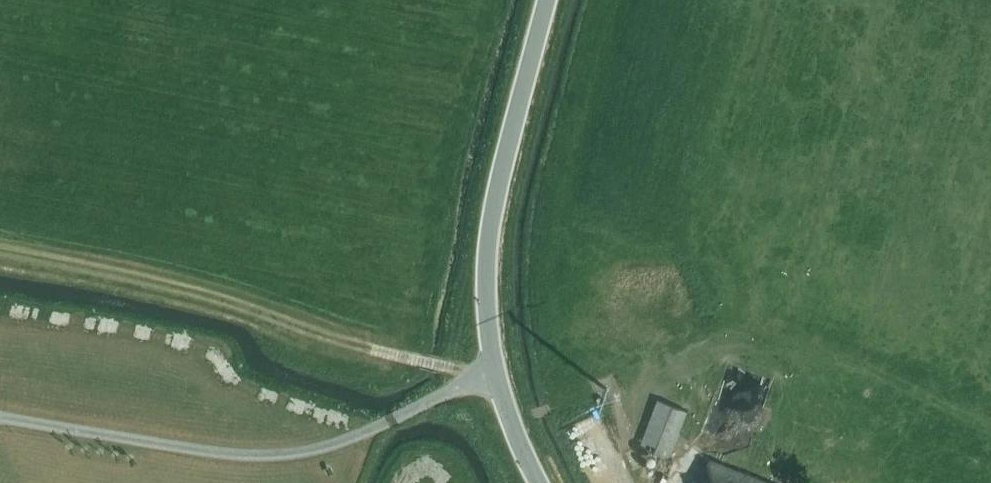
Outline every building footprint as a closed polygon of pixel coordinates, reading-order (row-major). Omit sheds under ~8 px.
[(670,457),(688,411),(658,400),(641,446),(670,457)] [(710,459),(703,477),(699,476),(696,482),(770,482),(710,459)]
